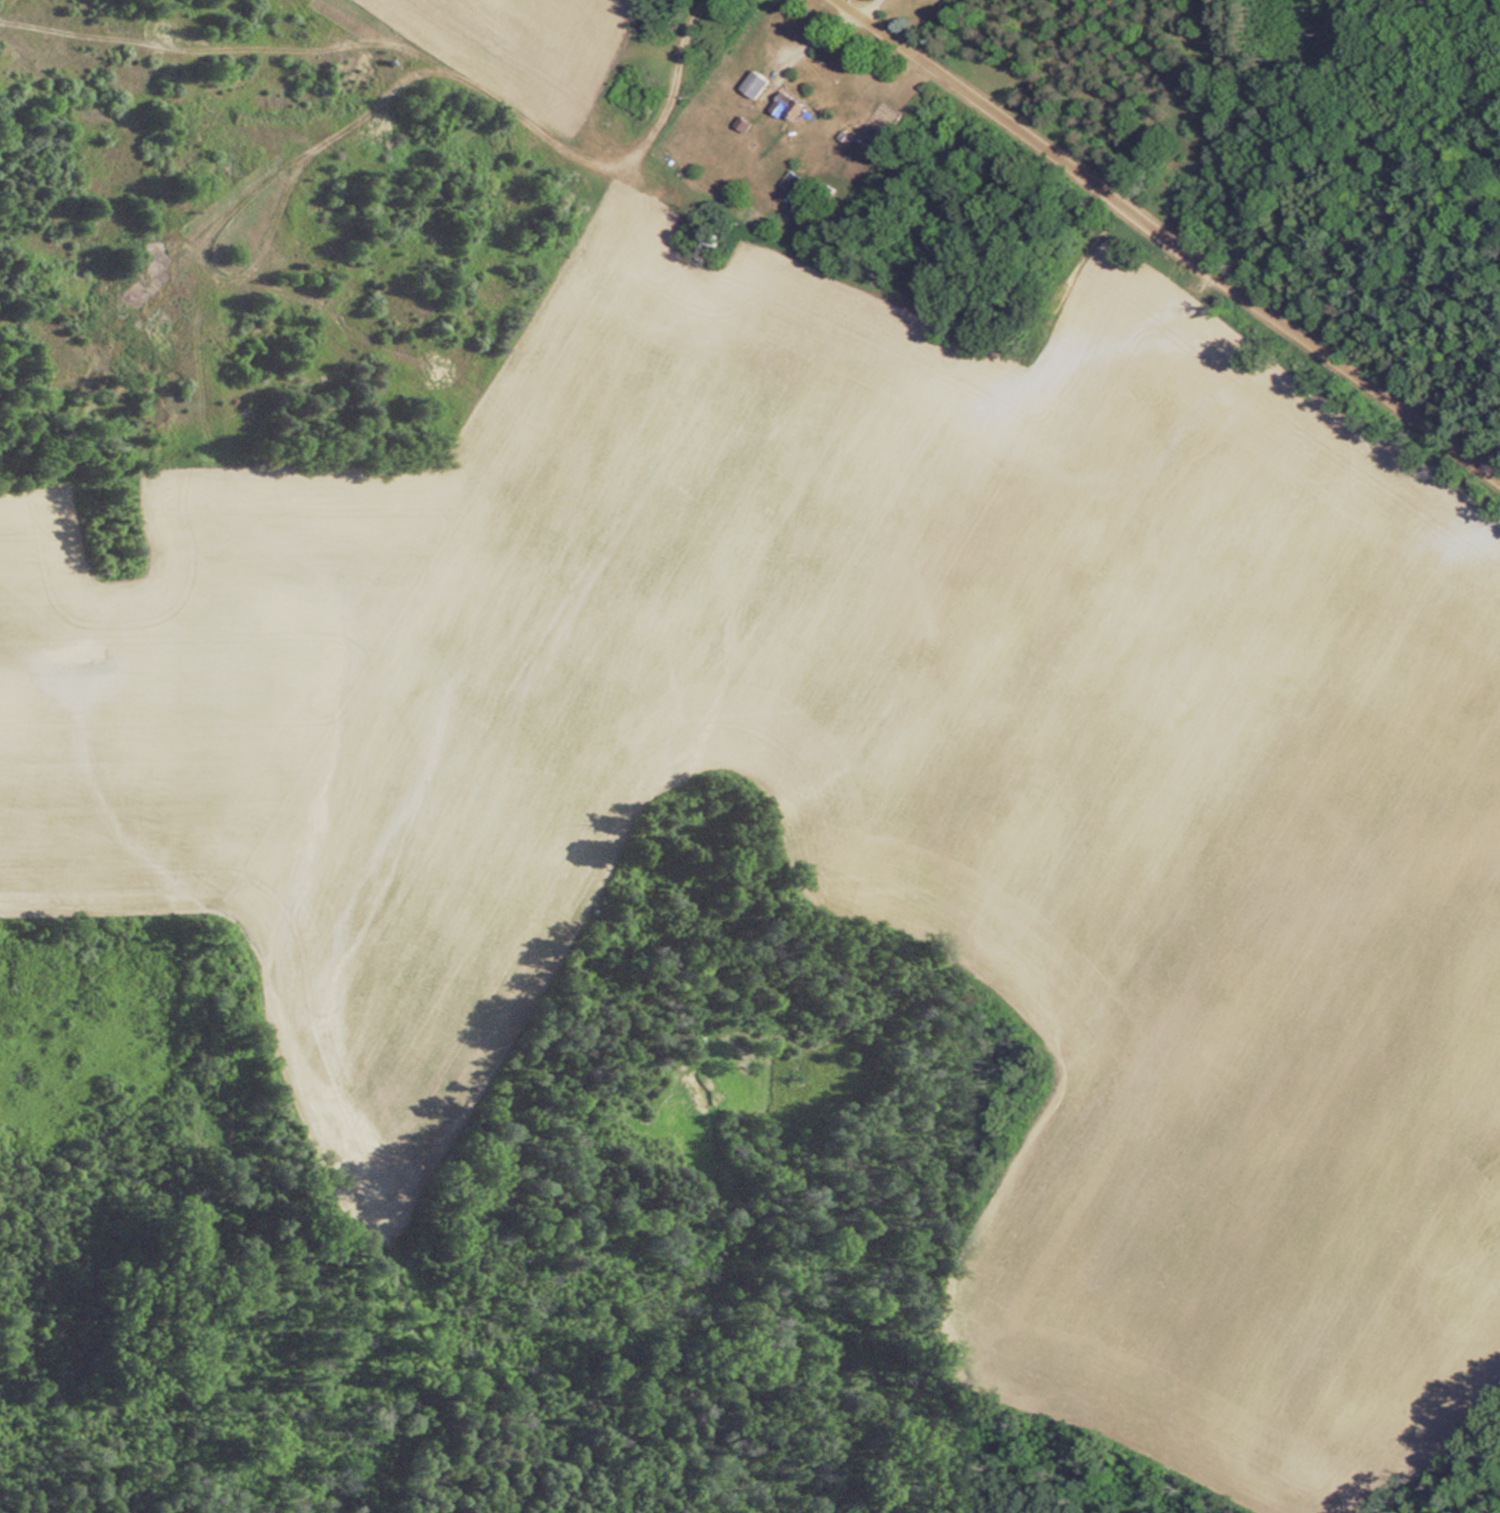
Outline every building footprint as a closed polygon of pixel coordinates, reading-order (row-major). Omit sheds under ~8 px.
[(742,88),(757,99),(771,81),(755,70),(742,88)] [(791,112),(795,119),(807,113),(795,91),(772,103),(780,118),(791,112)]
